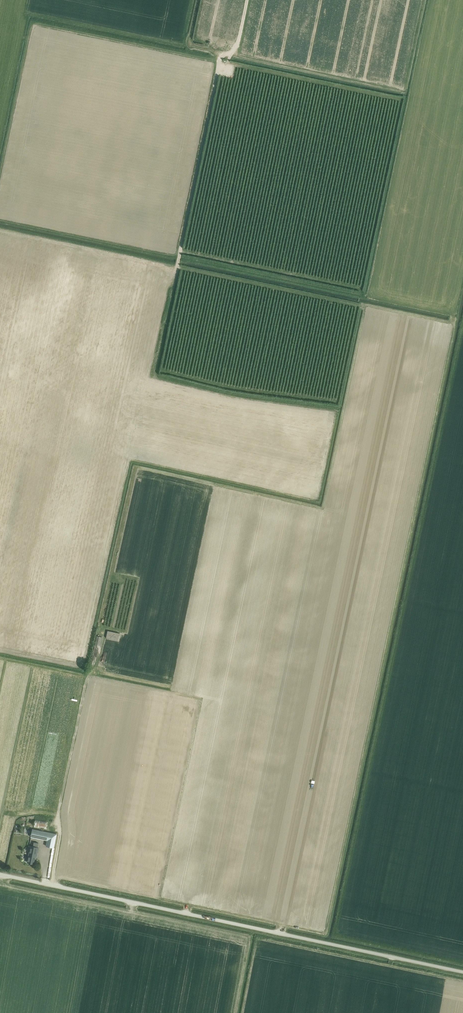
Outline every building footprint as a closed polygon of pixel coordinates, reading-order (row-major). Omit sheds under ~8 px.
[(92,656),(90,664),(95,665),(97,657),(99,649),(98,649),(98,647),(97,647),(98,646),(100,646),(102,637),(97,636),(95,645),(92,656)] [(47,822),(35,820),(34,827),(46,830),(47,822)] [(46,846),(54,848),(57,834),(33,829),(31,837),(47,841),(46,846)] [(38,853),(39,848),(38,848),(39,843),(35,842),(34,847),(29,846),(28,851),(30,851),(28,863),(34,864),(37,853),(38,853)]
